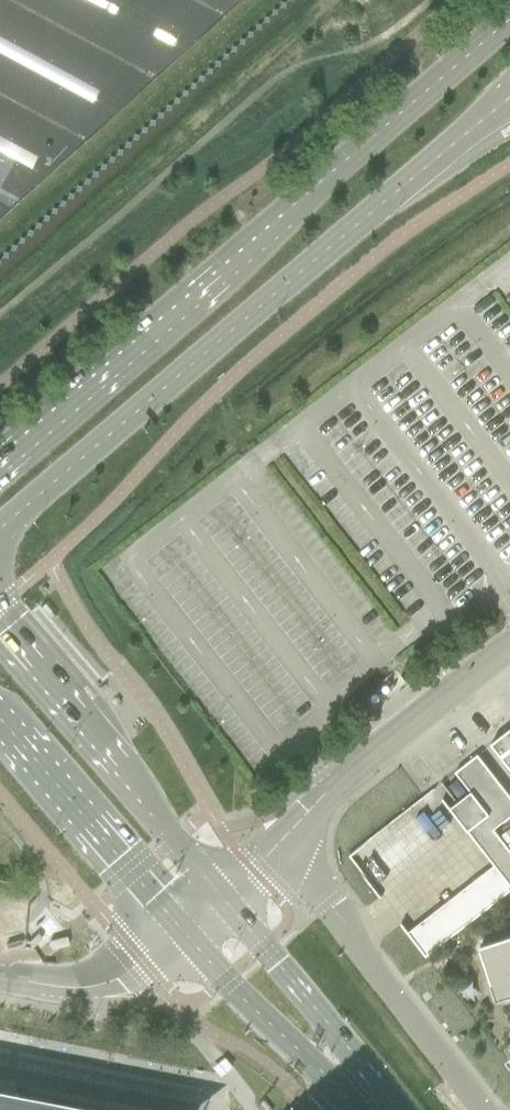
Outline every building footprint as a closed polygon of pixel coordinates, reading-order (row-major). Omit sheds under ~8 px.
[(84,140),(84,141),(108,119),(199,36),(223,15),(223,14),(239,0),(0,0),(0,216),(84,140)] [(378,695),(376,695),(375,695),(374,695),(373,696),(372,696),(371,698),(371,699),(371,700),(371,702),(373,703),(375,704),(376,704),(378,703),(379,702),(380,701),(380,699),(380,698),(379,696),(378,696),(378,695)] [(491,744),(509,769),(509,729),(491,744)] [(450,809),(509,886),(509,850),(494,829),(509,817),(509,796),(478,755),(455,772),(471,793),(450,809)] [(479,947),(497,1001),(509,997),(509,937),(479,947)] [(133,1109),(195,1109),(202,1072),(0,1031),(0,1083),(133,1109)] [(0,1099),(0,1109),(57,1109),(0,1099)]
